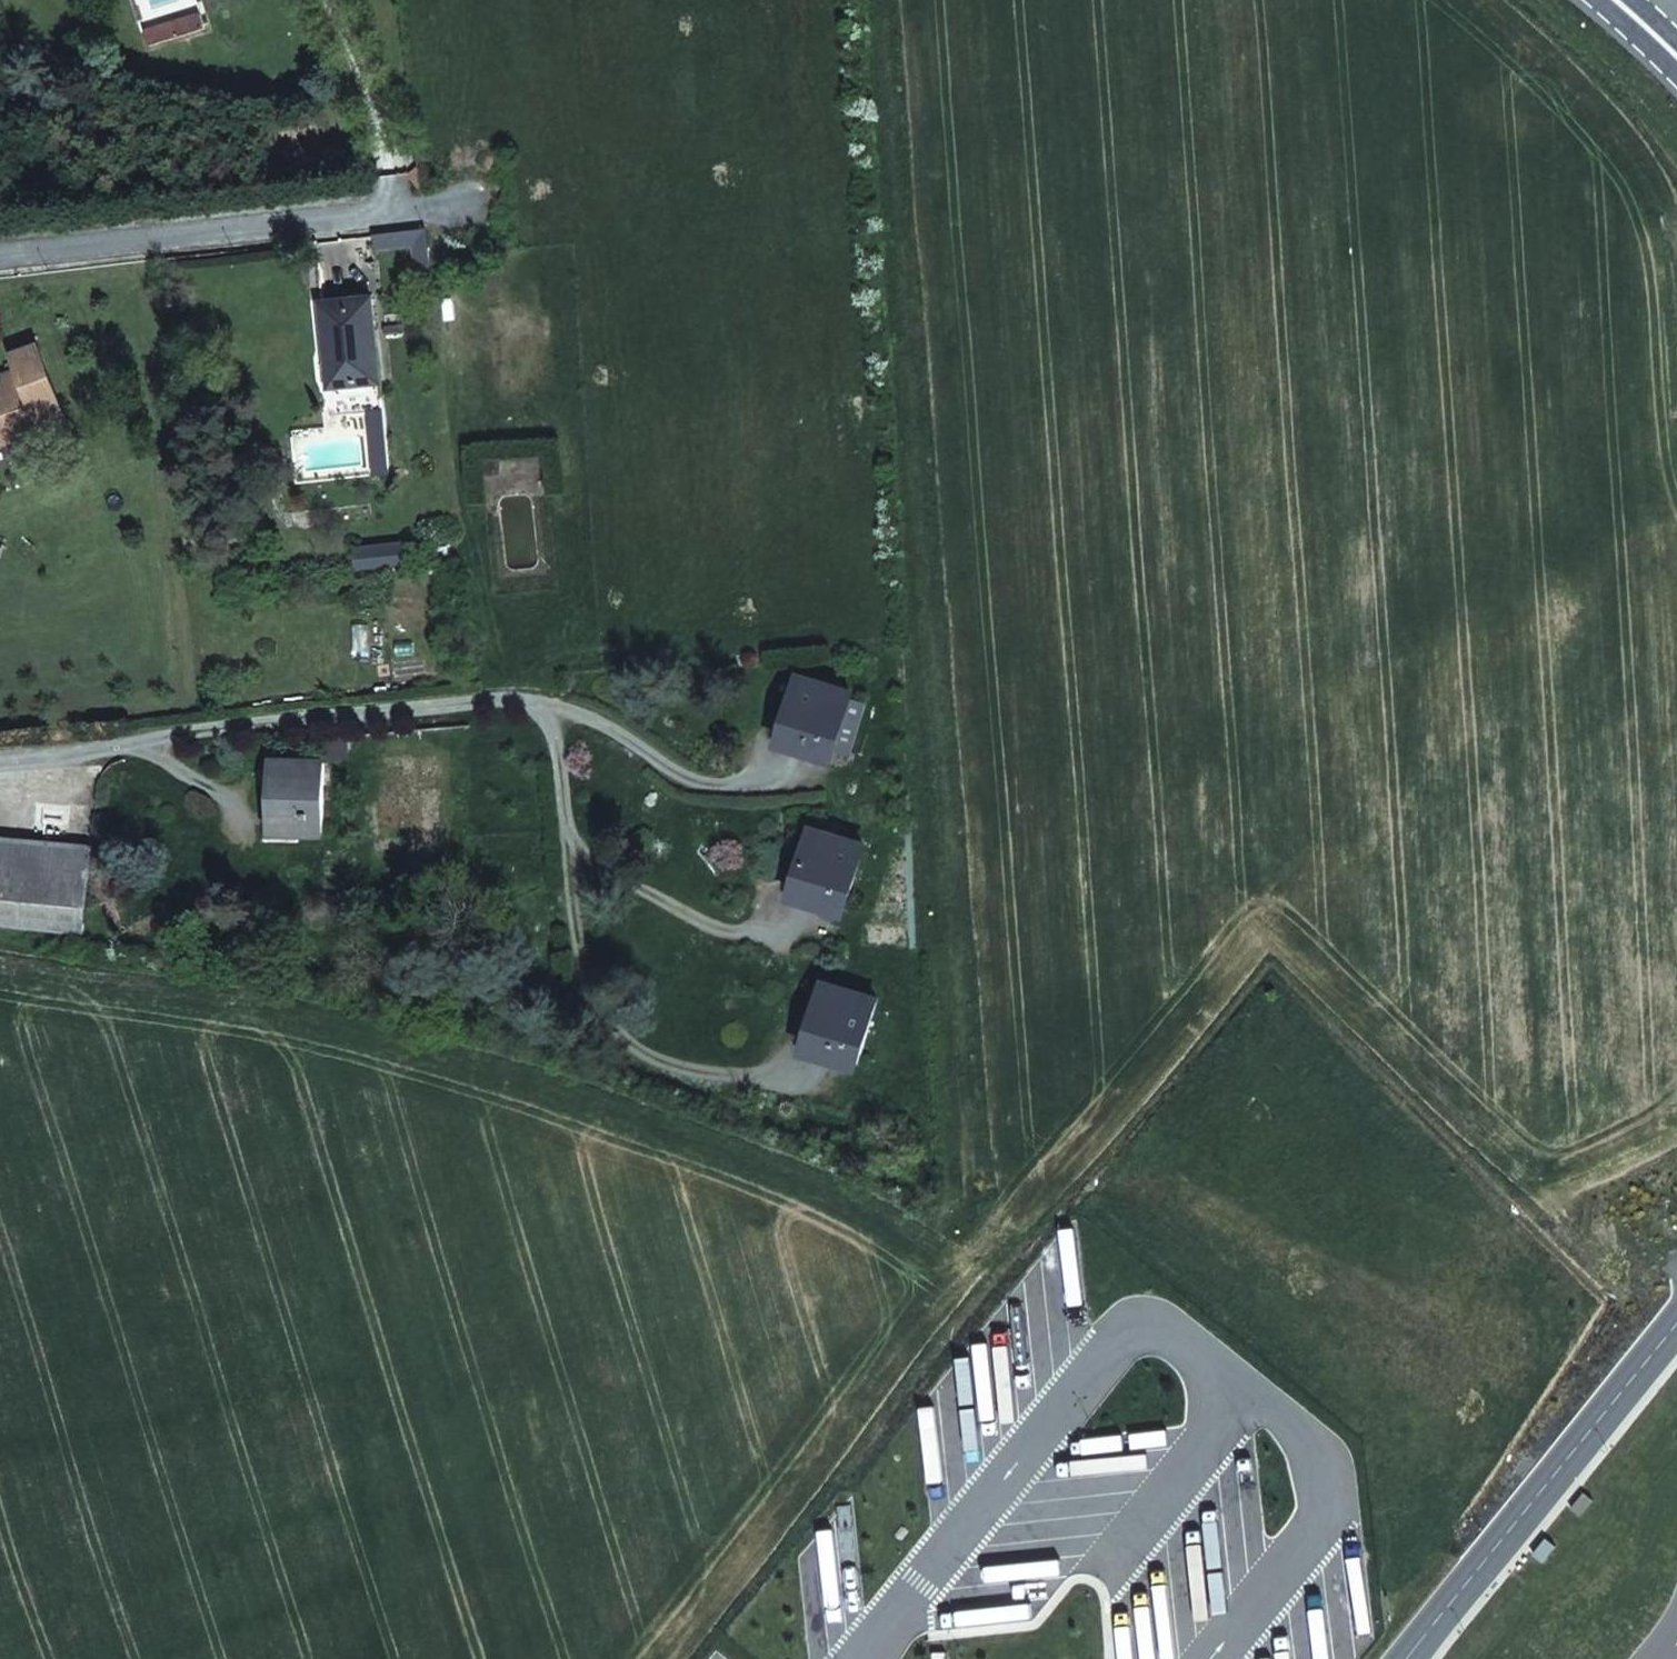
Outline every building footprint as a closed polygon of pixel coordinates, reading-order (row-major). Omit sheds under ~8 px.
[(203,15),(177,23),(182,38),(208,31),(203,15)] [(182,38),(177,23),(145,32),(150,46),(182,38)] [(432,268),(427,230),(377,235),(379,248),(416,245),(420,269),(432,268)] [(432,268),(420,269),(421,287),(434,286),(432,268)] [(373,295),(319,301),(324,348),(338,348),(342,387),(379,383),(373,295)] [(31,435),(27,424),(63,410),(41,345),(12,357),(21,379),(0,387),(0,392),(3,401),(0,402),(0,447),(31,435)] [(27,424),(31,435),(67,422),(63,410),(27,424)] [(369,413),(374,475),(387,473),(382,411),(369,413)] [(400,547),(357,551),(358,568),(401,563),(400,547)] [(831,763),(832,758),(849,703),(852,695),(800,678),(778,747),(831,763)] [(849,703),(832,758),(845,763),(863,707),(849,703)] [(324,763),(344,762),(347,741),(324,741),(324,763)] [(273,762),(273,767),(274,781),(262,781),(264,836),(323,837),(324,763),(273,762)] [(865,846),(814,831),(792,900),(842,916),(865,846)] [(80,934),(87,850),(0,841),(0,926),(80,934)] [(878,1000),(826,985),(806,1053),(858,1071),(878,1000)]
